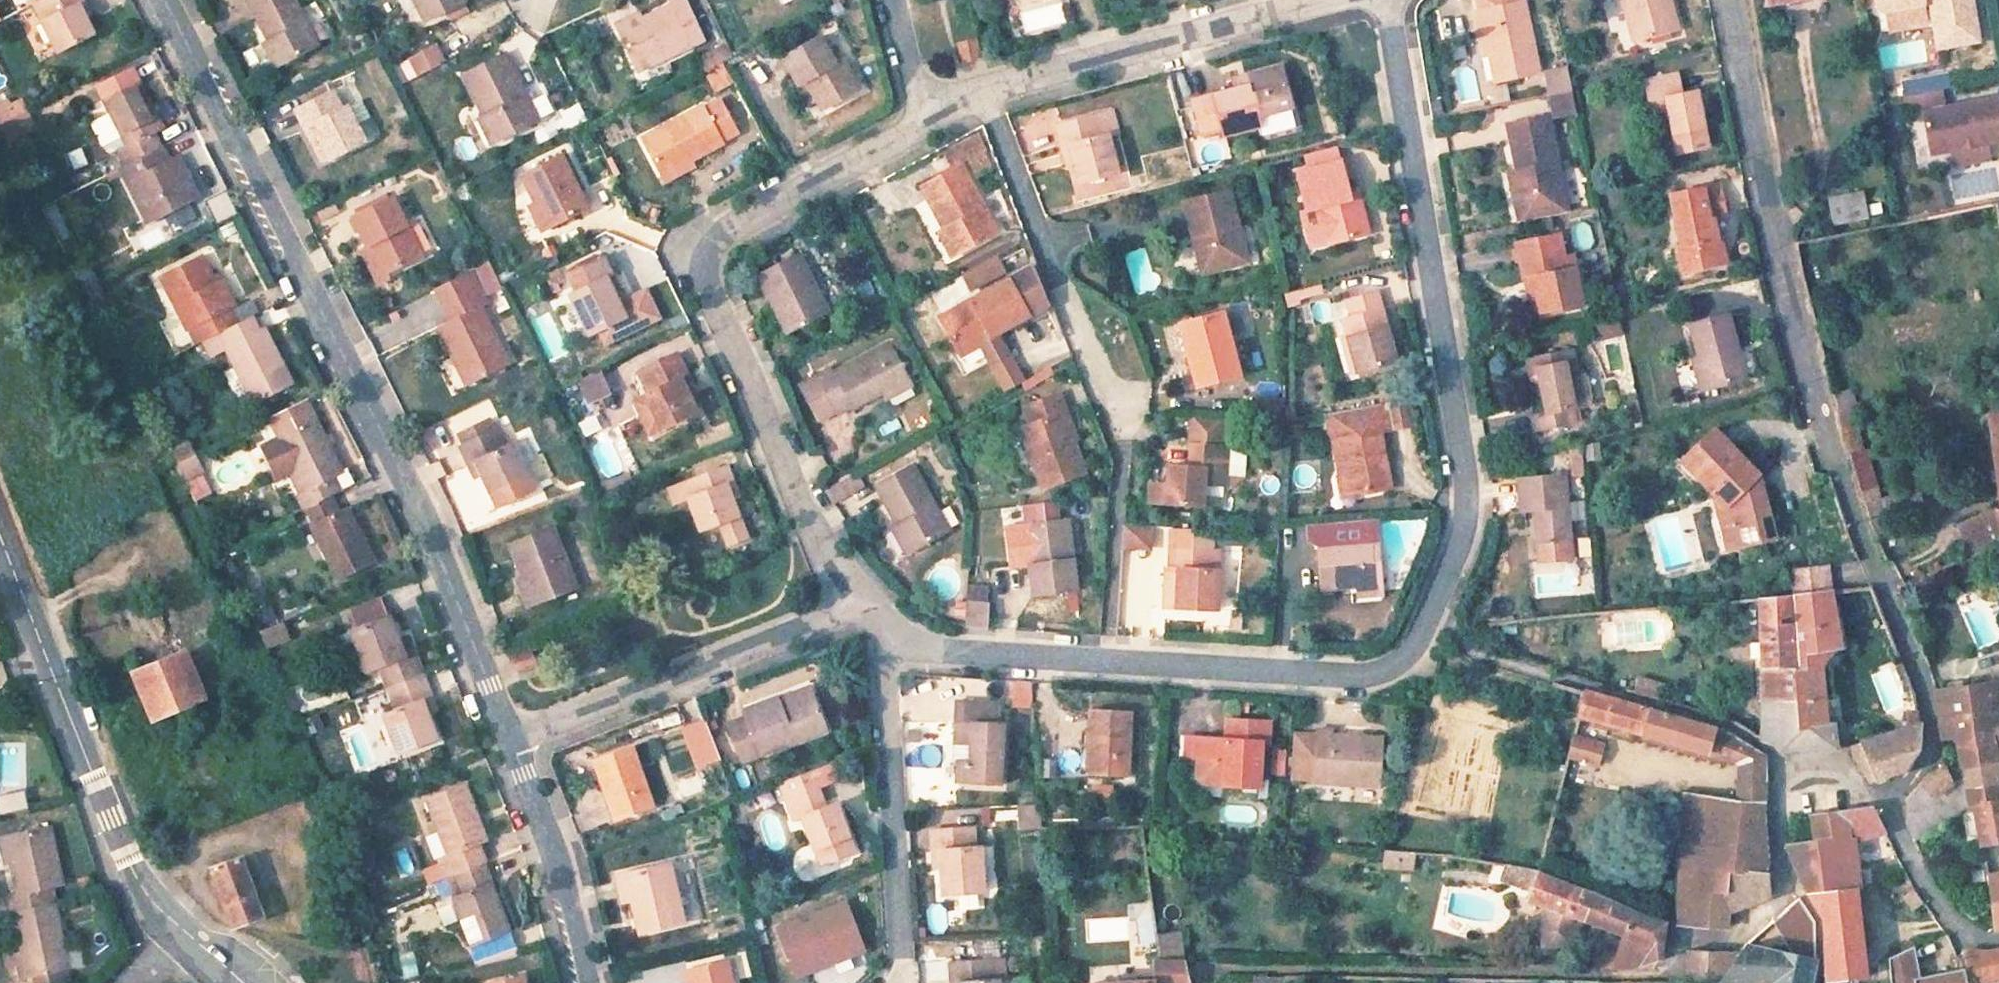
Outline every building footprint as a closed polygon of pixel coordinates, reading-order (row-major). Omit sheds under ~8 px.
[(59,52),(96,34),(82,2),(85,1),(84,0),(47,0),(41,3),(39,4),(47,20),(44,22),(59,52)] [(296,0),(257,0),(250,3),(271,45),(283,68),(321,50),(296,0)] [(430,20),(437,17),(429,0),(421,0),(430,20)] [(437,17),(450,12),(468,4),(466,0),(429,0),(437,17)] [(705,44),(684,0),(680,0),(671,4),(673,11),(647,23),(622,35),(642,74),(705,44)] [(1473,11),(1521,0),(1471,0),(1473,11)] [(1496,81),(1539,72),(1522,0),(1521,0),(1473,11),(1477,29),(1484,28),(1496,81)] [(1636,41),(1680,31),(1673,0),(1627,0),(1636,41)] [(1936,44),(1977,37),(1971,0),(1929,0),(1936,44)] [(1920,1),(1880,7),(1884,27),(1923,20),(1920,1)] [(454,20),(471,12),(468,4),(450,12),(454,20)] [(317,41),(333,35),(326,17),(310,23),(317,41)] [(622,35),(647,23),(644,17),(620,29),(622,35)] [(1477,29),(1489,82),(1496,81),(1484,28),(1477,29)] [(961,43),(967,64),(983,60),(978,38),(961,43)] [(785,60),(803,93),(810,89),(821,113),(858,94),(843,64),(837,67),(823,40),(785,60)] [(266,48),(277,71),(283,68),(271,45),(266,48)] [(734,59),(728,46),(701,60),(707,73),(734,59)] [(422,75),(446,63),(438,48),(429,53),(427,49),(420,53),(422,56),(414,60),(422,76),(422,75)] [(465,76),(486,117),(498,142),(541,121),(508,55),(465,76)] [(406,64),(413,79),(422,76),(414,60),(406,64)] [(1546,71),(1550,93),(1569,89),(1564,67),(1546,71)] [(1225,135),(1260,127),(1258,118),(1292,111),(1311,106),(1303,72),(1284,77),(1282,68),(1251,76),(1254,86),(1237,90),(1215,95),(1225,135)] [(1645,81),(1653,121),(1669,118),(1672,134),(1679,132),(1683,150),(1706,145),(1695,89),(1682,92),(1678,75),(1645,81)] [(1237,90),(1254,86),(1251,76),(1235,79),(1237,89),(1237,90)] [(134,78),(99,95),(113,123),(127,153),(122,155),(130,170),(163,153),(156,139),(163,135),(134,78)] [(1941,86),(1904,93),(1907,106),(1943,99),(1941,86)] [(1550,93),(1554,113),(1573,109),(1569,89),(1550,93)] [(312,126),(330,162),(367,142),(350,107),(344,110),(334,91),(297,110),(306,129),(312,126)] [(1923,110),(1931,151),(1998,137),(1998,95),(1923,110)] [(25,104),(11,111),(17,122),(31,115),(25,104)] [(692,162),(722,146),(721,144),(735,137),(719,104),(705,112),(703,109),(644,140),(662,177),(692,162)] [(0,111),(0,125),(2,129),(17,122),(11,111),(9,106),(0,111)] [(1551,114),(1507,123),(1517,167),(1523,196),(1514,197),(1519,221),(1571,210),(1551,114)] [(26,139),(40,132),(31,115),(17,122),(2,129),(12,146),(26,139)] [(1072,144),(1078,166),(1082,183),(1121,173),(1112,134),(1106,135),(1101,115),(1060,126),(1065,146),(1072,144)] [(479,121),(491,145),(498,142),(486,117),(479,121)] [(117,158),(124,173),(130,170),(122,155),(127,153),(113,123),(95,131),(106,155),(117,158)] [(330,162),(312,126),(306,129),(324,164),(330,162)] [(1672,134),(1676,151),(1683,150),(1679,132),(1672,134)] [(1078,166),(1072,144),(1065,146),(1070,168),(1078,166)] [(65,153),(72,171),(85,166),(78,147),(65,153)] [(124,173),(151,226),(200,201),(180,161),(170,166),(163,153),(130,170),(124,173)] [(524,174),(550,225),(589,207),(564,155),(524,174)] [(1317,207),(1326,244),(1369,235),(1362,205),(1360,206),(1356,191),(1351,192),(1344,161),(1298,172),(1306,210),(1317,207)] [(666,183),(695,168),(692,162),(662,177),(666,183)] [(1000,233),(963,165),(925,187),(946,228),(961,254),(1000,233)] [(1523,196),(1517,167),(1508,169),(1514,197),(1523,196)] [(1671,194),(1679,244),(1675,245),(1680,269),(1722,261),(1714,221),(1725,218),(1719,185),(1671,194)] [(1247,261),(1229,191),(1184,202),(1192,237),(1199,235),(1208,271),(1247,261)] [(1858,194),(1821,201),(1827,230),(1864,223),(1858,194)] [(376,246),(389,274),(426,255),(397,198),(358,218),(372,248),(376,246)] [(341,215),(337,206),(319,215),(324,223),(341,215)] [(1306,210),(1300,211),(1308,248),(1326,244),(1317,207),(1306,210)] [(941,231),(955,257),(961,254),(946,228),(941,231)] [(1535,275),(1542,312),(1584,304),(1575,262),(1574,263),(1571,253),(1564,255),(1559,234),(1518,242),(1525,277),(1535,275)] [(1192,237),(1202,273),(1208,271),(1199,235),(1192,237)] [(368,250),(381,278),(389,274),(376,246),(372,248),(368,250)] [(781,306),(793,332),(829,316),(801,255),(776,267),(763,273),(760,274),(775,309),(781,306)] [(982,285),(1006,271),(997,256),(973,269),(982,285)] [(608,257),(571,276),(579,293),(574,295),(593,335),(603,331),(609,343),(663,318),(649,290),(622,304),(610,279),(616,275),(608,257)] [(776,267),(773,261),(760,268),(763,273),(776,267)] [(208,262),(167,283),(195,336),(202,332),(209,347),(243,330),(235,315),(241,312),(228,286),(222,289),(208,262)] [(492,264),(481,270),(488,284),(499,278),(492,264)] [(1033,267),(943,318),(963,353),(983,342),(996,336),(1053,304),(1033,267)] [(476,272),(440,290),(458,326),(453,329),(466,357),(480,385),(515,369),(487,311),(494,308),(476,272)] [(1542,312),(1535,275),(1525,277),(1532,314),(1542,312)] [(1347,331),(1355,367),(1395,358),(1377,287),(1347,293),(1352,312),(1342,314),(1347,331)] [(1309,305),(1314,322),(1332,318),(1327,300),(1309,305)] [(1196,388),(1241,376),(1224,310),(1179,322),(1189,359),(1183,361),(1189,384),(1195,383),(1196,388)] [(1733,316),(1693,325),(1707,386),(1746,377),(1733,316)] [(225,340),(258,406),(297,386),(269,333),(264,336),(257,323),(225,340)] [(1340,333),(1349,369),(1355,367),(1347,331),(1340,333)] [(987,347),(999,341),(996,336),(983,342),(987,347)] [(1065,359),(1063,339),(1049,341),(1051,360),(1065,359)] [(851,407),(880,392),(906,378),(886,341),(832,370),(830,365),(817,372),(836,409),(848,403),(851,407)] [(1555,350),(1513,357),(1519,386),(1526,385),(1528,395),(1532,414),(1520,417),(1523,433),(1564,425),(1561,409),(1573,407),(1567,374),(1561,376),(1555,350)] [(647,395),(663,428),(697,412),(691,399),(687,391),(693,388),(677,354),(640,371),(651,394),(647,395)] [(480,385),(466,357),(459,360),(473,389),(480,385)] [(600,371),(578,382),(589,404),(611,393),(600,371)] [(883,398),(910,384),(906,378),(880,392),(883,398)] [(1519,386),(1521,397),(1528,395),(1526,385),(1519,386)] [(691,399),(697,396),(693,388),(687,391),(691,399)] [(1025,421),(1046,481),(1085,467),(1075,438),(1072,438),(1063,414),(1069,412),(1063,392),(1028,404),(1033,419),(1025,421)] [(647,395),(634,401),(649,434),(663,428),(647,395)] [(1409,395),(1385,400),(1387,413),(1412,408),(1409,395)] [(1385,400),(1329,411),(1338,460),(1345,458),(1348,475),(1388,467),(1378,414),(1387,413),(1385,400)] [(308,405),(274,423),(280,434),(307,489),(296,494),(304,509),(330,495),(340,490),(333,476),(342,471),(313,416),(308,405)] [(1063,414),(1072,438),(1075,438),(1078,436),(1069,412),(1063,414)] [(1226,415),(1195,413),(1193,442),(1198,442),(1197,465),(1172,463),(1171,480),(1153,479),(1151,499),(1206,502),(1207,481),(1227,482),(1230,443),(1225,442),(1226,415)] [(1998,539),(1998,418),(1994,418),(1996,507),(1994,508),(1994,509),(1952,524),(1963,554),(1998,539)] [(499,433),(495,424),(467,436),(471,445),(499,433)] [(1711,492),(1728,508),(1738,546),(1775,536),(1758,472),(1713,429),(1682,461),(1701,480),(1711,492)] [(471,445),(466,448),(474,466),(481,463),(487,476),(508,520),(545,502),(517,444),(511,447),(503,431),(499,433),(471,445)] [(605,438),(589,448),(606,476),(622,466),(605,438)] [(1858,491),(1868,522),(1873,533),(1891,528),(1886,516),(1881,499),(1866,449),(1847,455),(1858,491)] [(1332,460),(1335,476),(1348,475),(1345,458),(1338,460),(1332,460)] [(194,484),(212,475),(210,471),(204,459),(197,463),(187,468),(194,484)] [(1701,480),(1682,461),(1674,469),(1693,488),(1701,480)] [(949,528),(914,462),(876,482),(898,523),(911,549),(949,528)] [(474,466),(480,479),(487,476),(481,463),(474,466)] [(689,500),(703,532),(722,524),(731,545),(749,538),(734,500),(727,484),(734,482),(728,466),(691,480),(697,496),(689,500)] [(836,498),(869,480),(862,469),(829,486),(836,498)] [(1572,540),(1566,474),(1522,477),(1525,510),(1537,510),(1540,543),(1542,562),(1573,559),(1572,540)] [(741,498),(734,482),(727,484),(734,500),(741,498)] [(1886,516),(1922,506),(1916,489),(1881,499),(1886,516)] [(1711,492),(1727,548),(1738,546),(1728,508),(1711,492)] [(309,523),(337,578),(374,560),(346,505),(337,509),(330,495),(304,509),(311,522),(309,523)] [(1058,497),(1033,501),(1036,524),(1061,521),(1058,497)] [(1374,517),(1307,521),(1308,534),(1315,544),(1317,589),(1354,587),(1378,585),(1374,517)] [(1036,524),(1010,527),(1016,565),(1034,562),(1038,593),(1078,589),(1071,519),(1061,521),(1036,524)] [(890,527),(903,553),(911,549),(898,523),(890,527)] [(1149,553),(1152,526),(1124,523),(1121,549),(1149,553)] [(1217,528),(1174,525),(1173,547),(1216,550),(1217,528)] [(577,590),(555,527),(512,543),(524,580),(527,589),(523,590),(529,608),(577,590)] [(1173,547),(1171,583),(1177,583),(1176,606),(1219,609),(1221,567),(1216,567),(1216,550),(1173,547)] [(1827,563),(1790,568),(1793,590),(1830,587),(1827,563)] [(1171,583),(1166,583),(1165,605),(1176,606),(1177,583),(1171,583)] [(1354,598),(1379,597),(1378,585),(1354,587),(1354,598)] [(1816,649),(1837,644),(1830,587),(1793,590),(1760,594),(1764,699),(1779,699),(1783,753),(1834,747),(1831,720),(1823,721),(1816,649)] [(989,627),(991,600),(970,598),(968,626),(971,625),(984,627),(989,627)] [(382,599),(352,611),(359,629),(389,617),(382,599)] [(352,632),(368,673),(379,669),(386,687),(412,677),(421,674),(413,653),(404,656),(400,645),(390,617),(389,617),(359,629),(352,632)] [(261,648),(286,643),(283,625),(258,630),(261,648)] [(409,641),(400,645),(404,656),(413,653),(409,641)] [(536,648),(515,655),(522,672),(543,665),(536,648)] [(179,658),(139,673),(156,717),(196,702),(179,658)] [(382,711),(398,752),(436,738),(425,711),(421,699),(430,696),(421,674),(412,677),(386,687),(394,707),(382,711)] [(1642,679),(1637,693),(1660,701),(1666,687),(1642,679)] [(1030,709),(1030,682),(1010,682),(1010,709),(1030,709)] [(1993,684),(1986,685),(1935,690),(1945,741),(1959,741),(1962,765),(1996,757),(1988,729),(1993,727),(1998,725),(1998,683),(1993,684)] [(775,708),(809,694),(807,686),(772,700),(775,708)] [(1713,752),(1747,762),(1751,748),(1723,731),(1582,688),(1575,716),(1712,755),(1713,752)] [(772,700),(740,713),(743,721),(725,728),(739,763),(823,728),(809,694),(775,708),(772,700)] [(421,699),(425,711),(434,708),(430,696),(421,699)] [(966,736),(965,755),(959,755),(958,778),(990,779),(991,759),(1001,760),(1004,719),(999,719),(1001,699),(964,696),(963,715),(957,714),(955,736),(966,736)] [(1129,772),(1133,710),(1094,708),(1091,740),(1090,769),(1129,772)] [(1263,783),(1265,739),(1270,739),(1271,717),(1231,716),(1230,736),(1209,735),(1208,756),(1229,757),(1227,782),(1263,783)] [(718,757),(704,719),(683,728),(697,765),(718,757)] [(1918,723),(1860,740),(1860,744),(1850,745),(1869,780),(1908,765),(1916,752),(1918,743),(1920,731),(1919,727),(1918,723)] [(1310,779),(1378,783),(1380,735),(1331,732),(1331,728),(1313,727),(1313,735),(1310,776),(1310,779)] [(1310,776),(1313,735),(1295,733),(1292,775),(1310,776)] [(1195,734),(1195,755),(1208,756),(1209,735),(1195,734)] [(966,736),(955,736),(954,754),(959,755),(965,755),(966,736)] [(1083,740),(1081,768),(1090,769),(1091,740),(1083,740)] [(1595,769),(1601,754),(1573,743),(1566,757),(1595,769)] [(593,760),(615,821),(652,807),(629,747),(593,760)] [(1229,757),(1208,756),(1207,775),(1211,781),(1227,781),(1229,757)] [(1968,807),(1965,789),(1998,782),(1997,770),(1996,757),(1962,765),(1945,766),(1928,774),(1907,796),(1908,824),(1914,839),(1968,807)] [(825,800),(812,771),(805,773),(818,803),(825,800)] [(801,814),(813,847),(824,843),(830,856),(851,848),(832,798),(825,800),(818,803),(805,773),(780,783),(794,817),(801,814)] [(1723,869),(1681,866),(1679,923),(1724,927),(1727,909),(1767,894),(1765,872),(1760,871),(1763,860),(1764,853),(1760,797),(1760,780),(1740,779),(1736,802),(1723,869)] [(1968,807),(1975,802),(1983,798),(1991,843),(1998,842),(1998,789),(1998,782),(1965,789),(1968,807)] [(491,821),(477,787),(440,803),(460,856),(451,859),(458,878),(487,867),(495,864),(488,845),(493,843),(486,823),(491,821)] [(1736,802),(1686,797),(1677,866),(1681,866),(1723,869),(1736,802)] [(1975,802),(1982,844),(1991,843),(1983,798),(1975,802)] [(1037,830),(1037,805),(1014,806),(1015,830),(1037,830)] [(1871,805),(1811,816),(1816,839),(1786,844),(1793,867),(1805,892),(1826,912),(1828,965),(1828,977),(1861,973),(1855,886),(1852,870),(1849,837),(1884,829),(1871,805)] [(938,849),(939,868),(940,889),(981,888),(979,845),(974,845),(973,827),(931,829),(931,850),(938,849)] [(46,830),(1,838),(6,864),(12,895),(3,896),(6,914),(48,906),(45,890),(56,888),(46,830)] [(819,860),(830,856),(824,843),(813,847),(819,860)] [(1410,871),(1411,854),(1382,852),(1380,868),(1410,871)] [(238,857),(206,870),(231,932),(264,919),(238,857)] [(1516,860),(1512,891),(1528,897),(1546,904),(1634,938),(1634,966),(1659,958),(1662,923),(1602,899),(1594,893),(1516,860)] [(642,933),(685,923),(671,863),(628,874),(634,900),(642,933)] [(455,900),(475,949),(513,934),(487,867),(458,878),(465,897),(455,900)] [(1998,927),(1998,870),(1988,872),(1994,929),(1998,927)] [(616,877),(622,903),(634,900),(628,874),(616,877)] [(953,897),(952,909),(974,910),(974,897),(953,897)] [(1520,919),(1519,936),(1537,931),(1546,904),(1528,897),(1520,919)] [(843,902),(776,927),(792,968),(807,962),(843,949),(846,955),(861,950),(843,902)] [(926,905),(928,933),(945,932),(943,904),(926,905)] [(57,975),(48,906),(6,914),(12,956),(15,981),(23,980),(50,976),(57,975)] [(1152,934),(1153,958),(1179,957),(1178,933),(1152,934)] [(1741,950),(1740,949),(1725,945),(1717,948),(1690,948),(1688,962),(1673,961),(1667,964),(1666,981),(1690,981),(1690,980),(1720,981),(1767,982),(1812,982),(1817,957),(1741,950)] [(1886,956),(1887,980),(1890,980),(1890,982),(1966,982),(1962,966),(1916,975),(1910,947),(1886,956)] [(1973,982),(1993,982),(1993,981),(1998,980),(1998,948),(1986,951),(1970,949),(1962,951),(1973,982)] [(810,970),(846,955),(843,949),(807,962),(810,970)] [(15,981),(12,956),(4,957),(7,982),(15,981)] [(960,982),(998,982),(998,975),(993,975),(992,957),(951,958),(951,980),(960,980),(960,982)] [(689,982),(732,982),(726,959),(686,970),(689,982)] [(1160,959),(1162,982),(1160,982),(1190,982),(1184,961),(1160,959)] [(522,972),(487,979),(488,982),(524,982),(522,972)]
